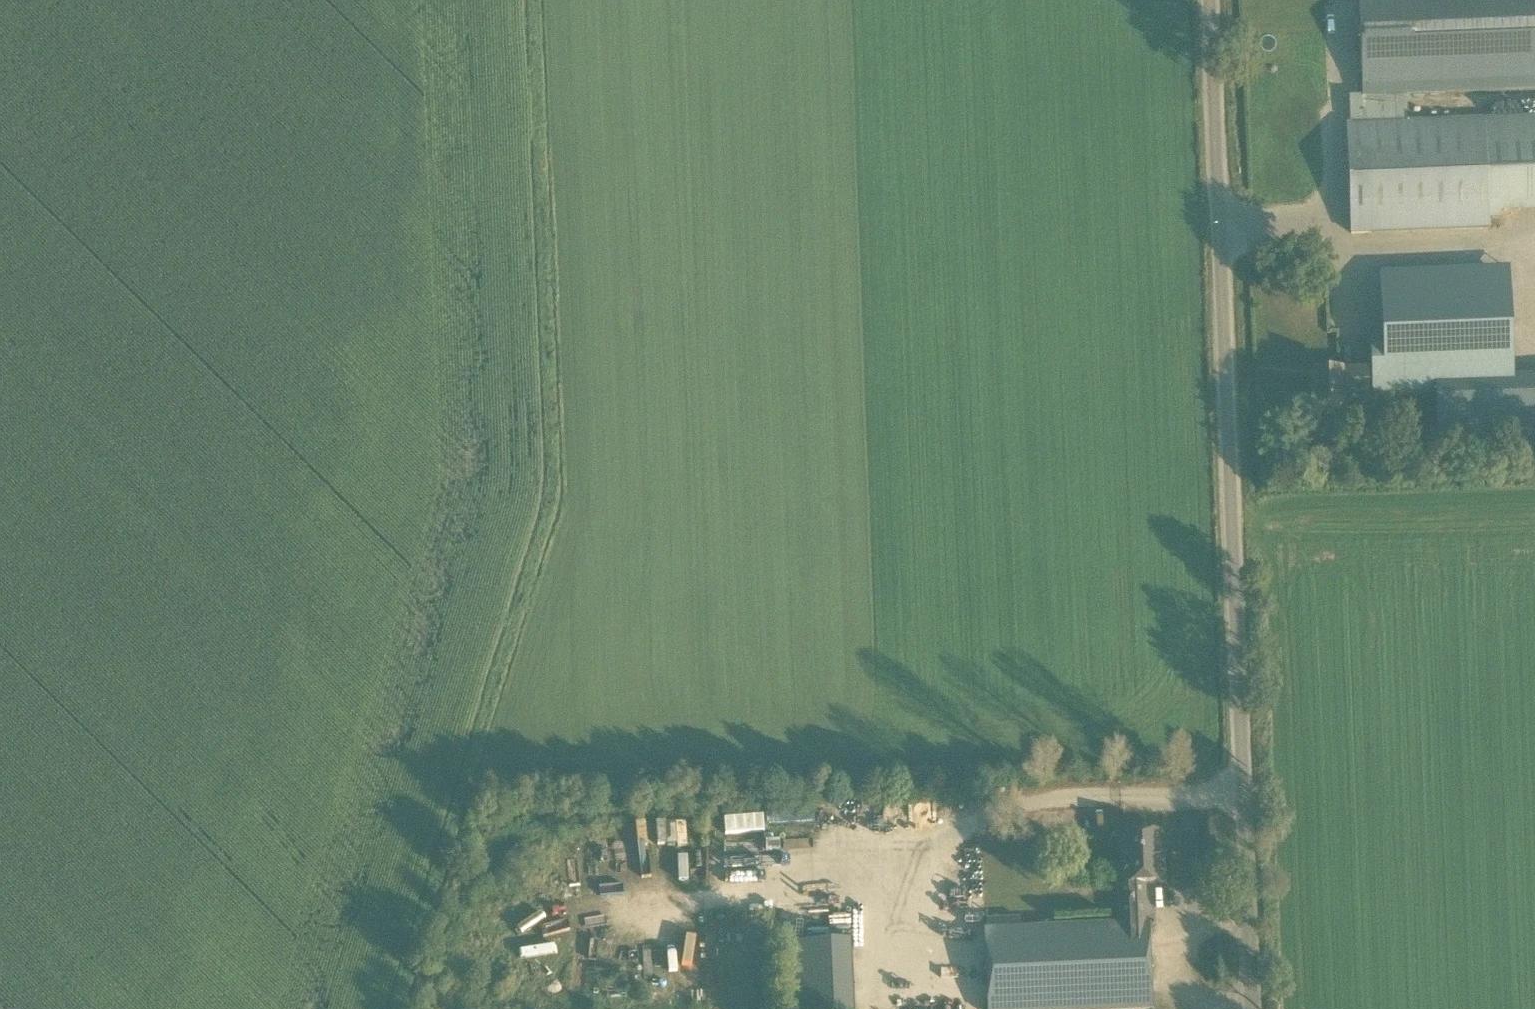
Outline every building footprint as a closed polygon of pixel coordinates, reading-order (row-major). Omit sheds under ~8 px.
[(1362,97),(1362,98),(1405,97),(1534,91),(1534,0),(1358,0),(1362,97)] [(1359,191),(1534,186),(1534,112),(1357,118),(1359,191)] [(1514,392),(1512,343),(1399,346),(1399,334),(1369,335),(1372,396),(1514,392)] [(1312,374),(1313,408),(1342,407),(1341,403),(1354,403),(1354,411),(1365,410),(1364,372),(1312,374)] [(722,817),(723,834),(767,833),(766,816),(722,817)] [(1018,927),(1018,918),(984,920),(988,1008),(1152,1008),(1148,923),(1146,923),(1144,885),(1165,884),(1164,866),(1159,866),(1157,834),(1118,836),(1120,865),(1114,865),(1117,922),(1018,927)] [(855,940),(834,941),(834,936),(803,936),(803,1008),(856,1008),(855,940)]
